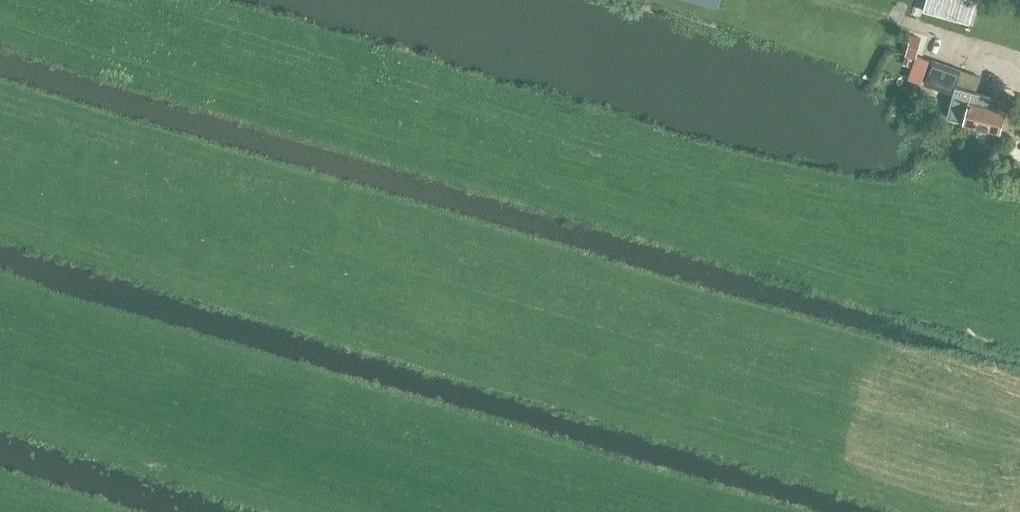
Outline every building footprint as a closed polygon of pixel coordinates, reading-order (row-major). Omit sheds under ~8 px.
[(965,21),(971,0),(946,0),(942,15),(965,21)] [(916,57),(921,38),(912,35),(906,55),(913,56),(916,57)] [(906,55),(904,64),(911,66),(913,56),(906,55)] [(954,93),(947,117),(1000,131),(1006,111),(988,106),(991,97),(996,98),(996,97),(954,86),(960,70),(933,60),(925,83),(954,93)] [(962,69),(958,83),(976,89),(981,75),(962,69)]
